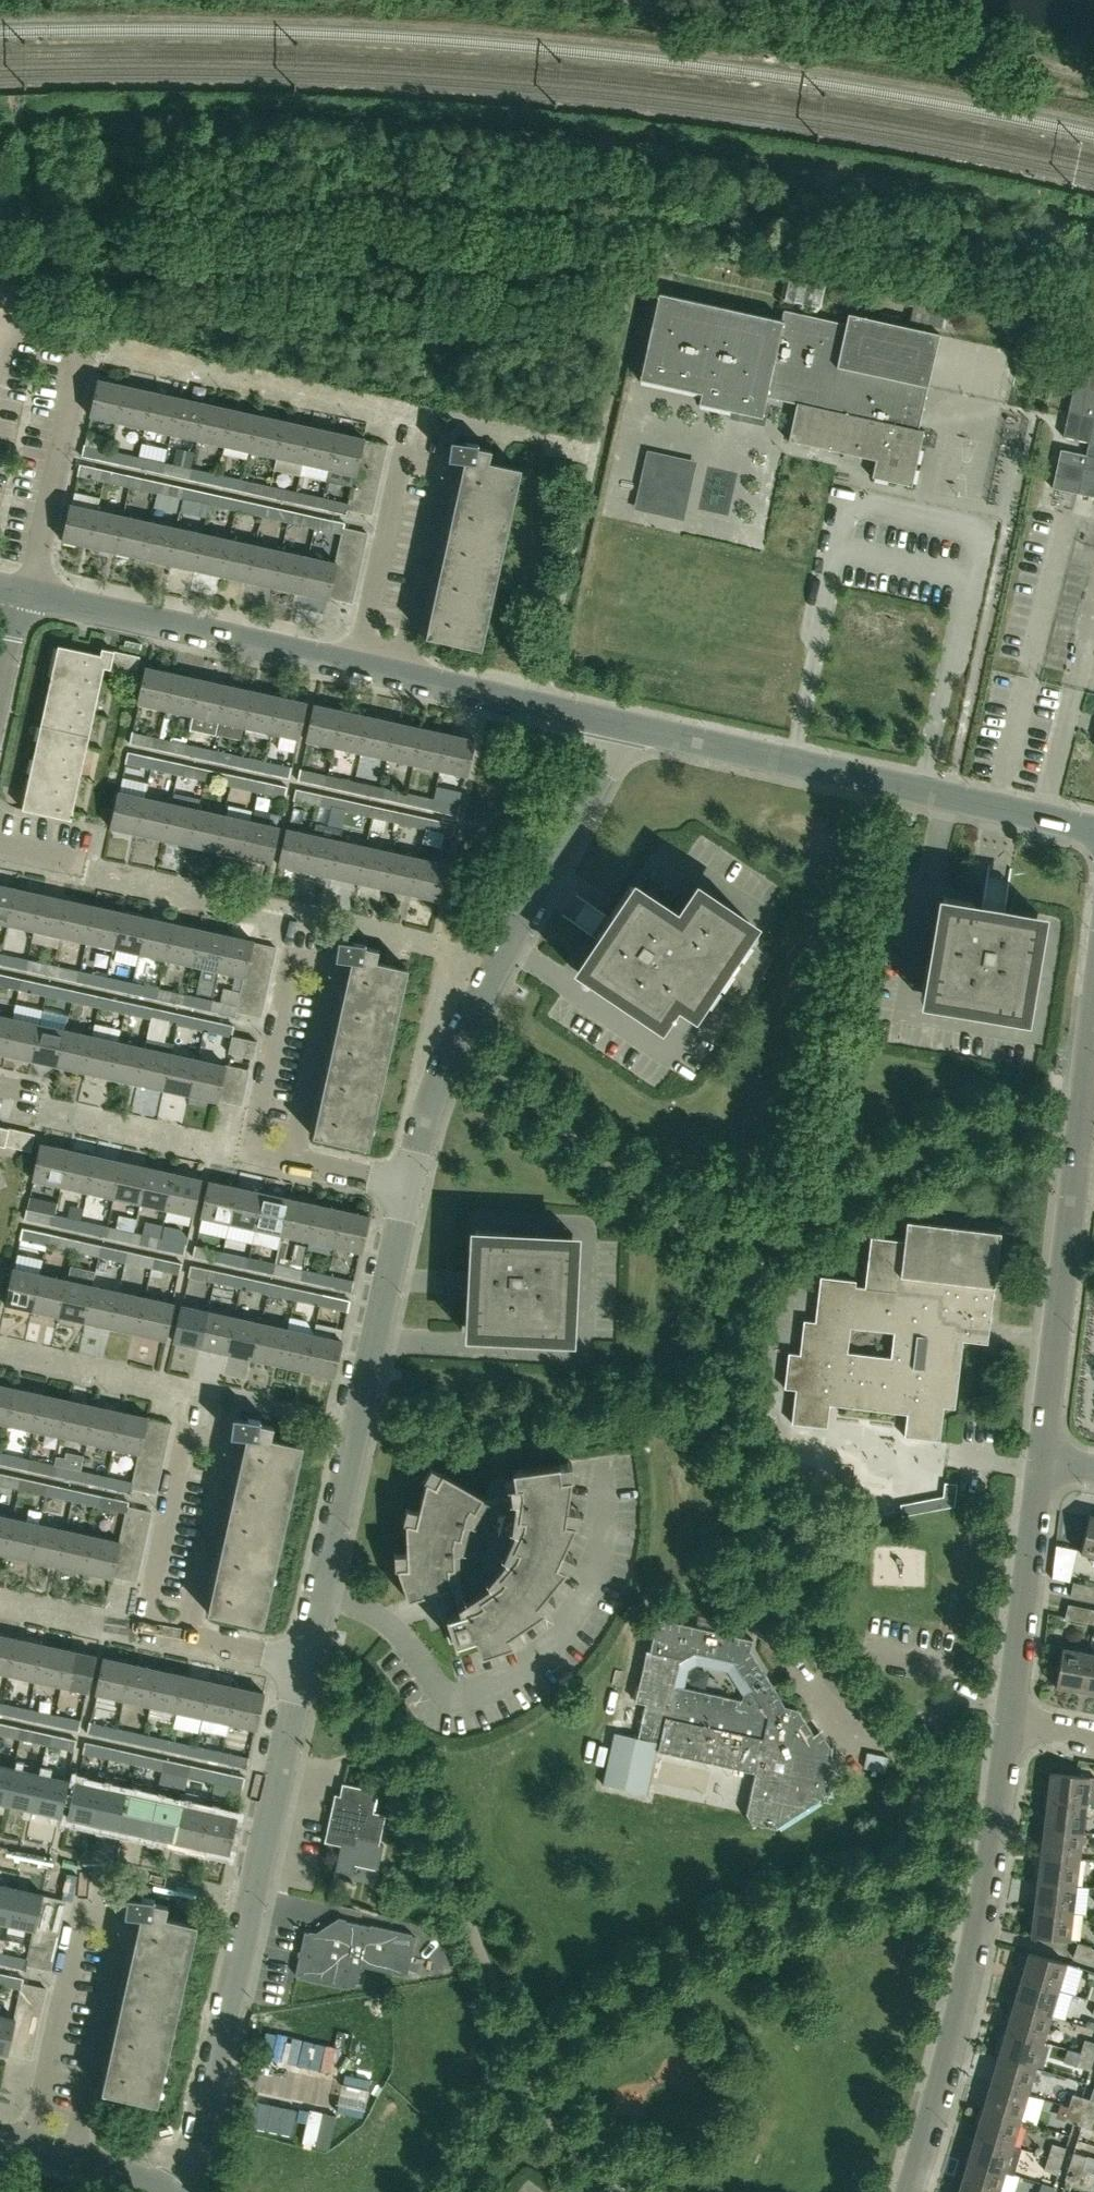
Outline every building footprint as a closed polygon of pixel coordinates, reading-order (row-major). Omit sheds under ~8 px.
[(654,263),(665,265),(672,267),(675,254),(657,250),(654,263)] [(784,299),(820,307),(826,281),(790,273),(784,299)] [(699,403),(730,410),(762,417),(767,397),(797,403),(788,440),(876,460),(872,477),(912,486),(924,429),(923,429),(923,430),(919,429),(940,333),(848,313),(846,323),(784,310),(781,320),(659,293),(640,379),(701,393),(699,403)] [(941,327),(946,307),(915,300),(911,320),(941,327)] [(1052,488),(1093,497),(1093,353),(1087,387),(1074,385),(1063,436),(1088,442),(1086,454),(1060,449),(1052,488)] [(126,385),(99,379),(91,416),(118,422),(126,385)] [(144,428),(152,391),(126,385),(118,422),(144,428)] [(169,442),(170,434),(179,397),(152,391),(144,428),(142,436),(169,442)] [(205,402),(179,397),(170,434),(197,440),(205,402)] [(223,446),(231,408),(205,402),(197,440),(223,446)] [(249,451),(258,414),(231,408),(223,446),(249,451)] [(249,451),(276,457),(284,420),(258,414),(249,451)] [(301,469),(311,426),(284,420),(276,457),(274,464),(301,469)] [(329,469),(337,432),(311,426),(301,469),(300,474),(326,479),(329,469)] [(329,469),(356,475),(356,474),(358,463),(361,451),(364,439),(364,438),(337,432),(329,469)] [(361,451),(384,456),(387,444),(364,439),(361,451)] [(481,649),(521,469),(489,462),(491,450),(477,447),(477,445),(453,442),(451,460),(468,462),(467,474),(431,635),(426,634),(425,636),(481,649)] [(82,456),(107,462),(110,451),(84,446),(82,456)] [(176,450),(173,464),(190,467),(193,453),(176,450)] [(134,468),(136,457),(110,451),(107,462),(134,468)] [(384,456),(361,451),(358,463),(381,468),(384,456)] [(163,463),(136,457),(134,468),(161,474),(163,463)] [(163,463),(161,474),(187,480),(190,469),(163,463)] [(356,474),(379,480),(381,468),(358,463),(356,474)] [(103,482),(106,471),(80,466),(77,476),(78,477),(103,482)] [(216,475),(190,469),(187,480),(214,486),(216,475)] [(130,488),(132,477),(106,471),(103,482),(130,488)] [(379,480),(356,474),(356,475),(353,486),(376,491),(379,480)] [(240,492),(243,481),(216,475),(214,486),(240,492)] [(156,494),(159,483),(132,477),(130,488),(156,494)] [(269,487),(243,481),(240,492),(267,498),(269,487)] [(183,500),(185,489),(159,483),(156,494),(183,500)] [(353,486),(350,498),(374,503),(376,491),(353,486)] [(293,504),(296,493),(269,487),(267,498),(293,504)] [(210,505),(212,495),(185,489),(183,500),(210,505)] [(322,498),(296,493),(293,504),(320,510),(322,498)] [(236,511),(239,501),(212,495),(210,505),(236,511)] [(17,510),(19,501),(0,496),(0,507),(17,510)] [(349,504),(322,498),(320,510),(346,516),(348,509),(349,504)] [(374,503),(350,498),(349,504),(348,509),(371,515),(371,514),(374,503)] [(263,517),(265,507),(239,501),(236,511),(263,517)] [(98,509),(71,503),(63,541),(90,547),(98,509)] [(290,523),(292,512),(265,507),(263,517),(290,523)] [(98,509),(90,547),(116,553),(124,515),(98,509)] [(316,529),(319,518),(292,512),(290,523),(316,529)] [(116,553),(143,558),(151,521),(124,515),(116,553)] [(345,524),(319,518),(316,529),(342,535),(344,527),(345,524)] [(151,521),(143,558),(169,564),(177,527),(151,521)] [(195,570),(204,533),(177,527),(169,564),(195,570)] [(341,539),(365,544),(367,532),(344,527),(342,535),(341,539)] [(195,570),(222,576),(230,538),(204,533),(195,570)] [(256,544),(230,538),(222,576),(248,582),(256,544)] [(339,551),(362,556),(365,544),(341,539),(339,551)] [(256,544),(248,582),(275,587),(283,550),(256,544)] [(309,556),(283,550),(275,587),(301,593),(309,556)] [(339,551),(336,562),(359,567),(362,556),(339,551)] [(334,574),(336,562),(309,556),(301,593),(328,599),(328,597),(331,586),(334,574)] [(357,579),(359,567),(336,562),(334,574),(357,579)] [(357,579),(334,574),(331,586),(354,591),(357,579)] [(331,586),(328,597),(352,603),(352,602),(354,591),(331,586)] [(54,694),(48,693),(44,712),(49,713),(47,726),(41,725),(37,744),(42,746),(39,758),(34,757),(30,777),(35,778),(32,791),(27,790),(23,809),(71,819),(73,810),(68,809),(73,786),(78,787),(80,778),(75,777),(80,754),(85,755),(87,746),(82,745),(87,722),(92,723),(94,713),(89,712),(94,689),(99,690),(101,681),(96,680),(102,655),(58,646),(58,647),(64,649),(61,661),(55,660),(51,680),(56,681),(54,694)] [(139,658),(140,656),(118,651),(113,650),(109,668),(114,669),(136,674),(139,658)] [(147,666),(138,703),(165,709),(174,672),(147,666)] [(165,709),(192,715),(200,678),(174,672),(165,709)] [(218,721),(226,684),(200,678),(192,715),(218,721)] [(218,721),(245,727),(253,690),(226,684),(218,721)] [(245,727),(271,733),(279,696),(253,690),(245,727)] [(298,739),(306,702),(279,696),(271,733),(298,739)] [(334,747),(342,709),(315,703),(307,741),(334,747)] [(368,715),(342,709),(334,747),(360,752),(368,715)] [(368,715),(360,752),(386,758),(395,721),(368,715)] [(413,764),(421,727),(395,721),(386,758),(413,764)] [(421,727),(413,764),(439,770),(447,733),(421,727)] [(159,739),(132,733),(130,744),(156,750),(159,739)] [(447,733),(439,770),(466,776),(474,739),(447,733)] [(159,739),(156,750),(183,756),(185,745),(159,739)] [(185,745),(183,756),(209,762),(212,750),(185,745)] [(212,750),(209,762),(236,768),(238,756),(212,750)] [(151,770),(154,759),(128,753),(125,764),(151,770)] [(238,756),(236,768),(262,774),(265,762),(238,756)] [(154,759),(151,770),(178,776),(180,765),(154,759)] [(265,762),(262,774),(288,780),(291,768),(265,762)] [(178,776),(205,782),(207,770),(180,765),(178,776)] [(234,776),(207,770),(205,782),(231,787),(234,776)] [(324,787),(326,776),(300,770),(298,782),(324,787)] [(231,787),(258,793),(260,782),(234,776),(231,787)] [(351,793),(353,782),(326,776),(324,787),(351,793)] [(287,788),(260,782),(258,793),(284,799),(287,788)] [(353,782),(351,793),(377,799),(380,788),(353,782)] [(404,805),(406,793),(380,788),(377,799),(404,805)] [(296,790),(293,801),(320,807),(322,796),(296,790)] [(119,791),(111,828),(138,834),(146,797),(119,791)] [(431,811),(433,799),(406,793),(404,805),(431,811)] [(320,807),(346,813),(349,802),(322,796),(320,807)] [(164,840),(172,803),(146,797),(138,834),(164,840)] [(457,816),(460,805),(433,799),(431,811),(457,816)] [(346,813),(373,819),(375,808),(349,802),(346,813)] [(164,840),(190,846),(199,808),(172,803),(164,840)] [(225,814),(199,808),(190,846),(217,851),(225,814)] [(375,808),(373,819),(400,825),(402,814),(375,808)] [(217,851),(243,857),(252,820),(225,814),(217,851)] [(400,825),(426,830),(428,820),(402,814),(400,825)] [(252,820),(243,857),(270,863),(279,826),(278,826),(252,820)] [(426,830),(453,836),(455,826),(428,820),(426,830)] [(279,865),(306,871),(314,834),(287,828),(279,865)] [(332,877),(341,840),(314,834),(306,871),(332,877)] [(341,840),(332,877),(359,883),(367,846),(341,840)] [(385,889),(393,851),(367,846),(359,883),(385,889)] [(393,851),(385,889),(412,894),(420,857),(393,851)] [(412,894),(439,900),(447,863),(420,857),(412,894)] [(0,884),(0,923),(7,925),(15,887),(0,884)] [(7,925),(33,930),(41,893),(15,887),(7,925)] [(749,922),(721,903),(697,887),(678,916),(638,889),(619,916),(616,914),(609,924),(582,965),(605,981),(603,984),(657,1020),(672,997),(690,1009),(749,922)] [(68,899),(41,893),(33,930),(59,936),(68,899)] [(68,899),(59,936),(86,942),(94,905),(68,899)] [(112,948),(120,911),(94,905),(86,942),(112,948)] [(929,1000),(946,1003),(1002,1012),(1003,1008),(1024,1012),(1035,945),(1031,944),(1036,917),(991,909),(969,906),(969,910),(941,905),(931,966),(934,967),(929,1000)] [(120,911),(112,948),(138,954),(147,916),(120,911)] [(138,954),(165,960),(173,922),(147,916),(138,954)] [(173,922),(165,960),(191,965),(200,928),(173,922)] [(218,971),(226,934),(200,928),(191,965),(218,971)] [(245,977),(247,965),(250,953),(253,942),(253,940),(226,934),(218,971),(245,977)] [(319,1134),(313,1133),(313,1135),(368,1148),(408,968),(376,961),(379,949),(365,946),(365,944),(341,941),(339,959),(356,961),(354,973),(319,1134)] [(250,953),(273,958),(276,947),(253,942),(250,953)] [(273,958),(250,953),(247,965),(270,970),(273,958)] [(27,960),(0,954),(0,956),(0,966),(24,971),(27,960)] [(53,966),(27,960),(24,971),(51,977),(53,966)] [(245,977),(268,982),(270,970),(247,965),(245,977)] [(53,966),(51,977),(77,983),(80,972),(53,966)] [(106,978),(80,972),(77,983),(104,989),(106,978)] [(20,991),(22,980),(0,976),(0,987),(20,991)] [(245,977),(242,988),(265,994),(268,982),(245,977)] [(106,978),(104,989),(130,994),(133,984),(106,978)] [(22,980),(20,991),(47,997),(49,986),(22,980)] [(159,989),(133,984),(130,994),(157,1000),(159,989)] [(49,986),(47,997),(73,1002),(75,992),(49,986)] [(240,1000),(263,1005),(265,994),(242,988),(241,992),(240,1000)] [(159,989),(157,1000),(183,1006),(185,995),(159,989)] [(75,992),(73,1002),(100,1008),(102,998),(75,992)] [(183,1006),(210,1012),(212,1001),(185,995),(183,1006)] [(102,998),(100,1008),(126,1014),(128,1004),(102,998)] [(238,1007),(237,1012),(260,1017),(260,1016),(263,1005),(240,1000),(238,1007)] [(219,1003),(212,1001),(210,1012),(236,1017),(237,1012),(238,1007),(219,1003)] [(128,1004),(126,1014),(152,1020),(155,1009),(128,1004)] [(155,1009),(152,1020),(179,1026),(181,1015),(155,1009)] [(5,1055),(14,1018),(0,1014),(0,1054),(5,1055)] [(181,1015),(179,1026),(205,1031),(208,1021),(181,1015)] [(32,1061),(40,1023),(14,1018),(5,1055),(32,1061)] [(234,1027),(208,1021),(205,1031),(232,1037),(232,1035),(234,1027)] [(58,1066),(66,1029),(41,1024),(40,1023),(32,1061),(58,1066)] [(58,1066),(85,1072),(93,1035),(66,1029),(58,1066)] [(119,1041),(93,1035),(85,1072),(111,1078),(119,1041)] [(232,1035),(232,1037),(228,1053),(253,1058),(257,1040),(232,1035)] [(164,1090),(174,1042),(148,1036),(146,1047),(137,1084),(164,1090)] [(190,1096),(198,1058),(201,1046),(175,1040),(174,1042),(164,1090),(190,1096)] [(137,1084),(146,1047),(119,1041),(111,1078),(137,1084)] [(218,1099),(220,1087),(223,1075),(225,1064),(198,1058),(190,1096),(217,1102),(218,1099)] [(246,1081),(249,1069),(225,1064),(223,1075),(246,1081)] [(246,1081),(223,1075),(220,1087),(244,1092),(246,1081)] [(218,1099),(241,1104),(244,1092),(220,1087),(218,1099)] [(8,1127),(4,1145),(31,1151),(34,1135),(35,1133),(30,1132),(8,1127)] [(34,1180),(60,1186),(68,1149),(41,1143),(33,1180),(34,1180)] [(68,1149),(60,1186),(86,1192),(95,1154),(68,1149)] [(121,1160),(95,1154),(86,1192),(113,1198),(121,1160)] [(139,1203),(147,1166),(121,1160),(113,1198),(139,1203)] [(147,1166),(139,1203),(166,1209),(174,1172),(147,1166)] [(174,1172),(166,1209),(193,1215),(201,1178),(174,1172)] [(209,1180),(201,1217),(228,1223),(236,1186),(209,1180)] [(263,1192),(236,1186),(228,1223),(255,1229),(263,1192)] [(255,1229),(281,1235),(289,1197),(263,1192),(255,1229)] [(316,1203),(289,1197),(281,1235),(307,1241),(316,1203)] [(316,1203),(307,1241),(334,1246),(342,1209),(316,1203)] [(334,1246),(361,1252),(369,1215),(342,1209),(334,1246)] [(25,1220),(51,1226),(53,1215),(27,1210),(25,1220)] [(51,1226),(78,1232),(80,1221),(53,1215),(51,1226)] [(78,1232),(104,1238),(106,1227),(80,1221),(78,1232)] [(865,1288),(855,1287),(855,1282),(821,1278),(815,1323),(804,1322),(800,1355),(789,1354),(785,1389),(796,1390),(792,1423),(826,1427),(829,1405),(907,1414),(904,1437),(939,1441),(943,1407),(954,1408),(962,1341),(987,1344),(1000,1234),(907,1223),(905,1243),(871,1238),(865,1288)] [(130,1243),(133,1233),(106,1227),(104,1238),(130,1243)] [(23,1230),(20,1241),(47,1246),(49,1235),(23,1230)] [(130,1243),(157,1249),(159,1239),(133,1233),(130,1243)] [(73,1252),(75,1241),(49,1235),(47,1246),(73,1252)] [(503,1235),(503,1237),(503,1240),(475,1238),(472,1300),(476,1300),(474,1334),(536,1337),(536,1333),(570,1334),(573,1267),(569,1267),(570,1239),(503,1235)] [(186,1244),(159,1239),(157,1249),(184,1255),(186,1244)] [(100,1258),(102,1247),(75,1241),(73,1252),(100,1258)] [(290,1267),(275,1264),(272,1275),(299,1280),(301,1270),(306,1247),(295,1244),(290,1267)] [(193,1257),(220,1263),(222,1252),(195,1246),(193,1257)] [(126,1264),(128,1253),(102,1247),(100,1258),(126,1264)] [(246,1269),(248,1258),(222,1252),(220,1263),(246,1269)] [(153,1269),(155,1259),(128,1253),(126,1264),(153,1269)] [(248,1258),(246,1269),(272,1275),(275,1264),(248,1258)] [(155,1259),(153,1269),(180,1275),(182,1265),(155,1259)] [(33,1310),(41,1273),(14,1267),(5,1304),(33,1310)] [(215,1283),(218,1272),(191,1267),(189,1277),(215,1283)] [(299,1280),(325,1286),(328,1276),(301,1270),(299,1280)] [(242,1289),(244,1278),(218,1272),(215,1283),(242,1289)] [(67,1279),(41,1273),(33,1310),(59,1316),(67,1279)] [(325,1286),(352,1292),(354,1281),(328,1276),(325,1286)] [(268,1295),(270,1284),(244,1278),(242,1289),(268,1295)] [(85,1322),(94,1285),(67,1279),(59,1316),(85,1322)] [(295,1300),(297,1290),(270,1284),(268,1295),(295,1300)] [(112,1328),(120,1291),(94,1285),(85,1322),(112,1328)] [(321,1306),(323,1296),(297,1290),(295,1300),(321,1306)] [(112,1328),(138,1334),(146,1297),(120,1291),(112,1328)] [(348,1312),(350,1301),(323,1296),(321,1306),(348,1312)] [(165,1340),(173,1302),(146,1297),(138,1334),(165,1340)] [(182,1304),(174,1342),(201,1348),(209,1310),(182,1304)] [(209,1310),(201,1348),(227,1353),(235,1316),(209,1310)] [(227,1353),(254,1359),(262,1322),(235,1316),(227,1353)] [(288,1328),(262,1322),(254,1359),(280,1365),(288,1328)] [(280,1365),(306,1371),(315,1334),(288,1328),(280,1365)] [(315,1334),(306,1371),(333,1377),(342,1340),(315,1334)] [(0,1384),(0,1423),(7,1424),(15,1387),(0,1384)] [(7,1424),(33,1430),(42,1393),(15,1387),(7,1424)] [(60,1436),(68,1399),(42,1393),(33,1430),(60,1436)] [(68,1399),(60,1436),(86,1442),(94,1405),(68,1399)] [(86,1442),(112,1448),(121,1410),(94,1405),(86,1442)] [(140,1453),(142,1442),(145,1430),(147,1418),(148,1416),(121,1410),(112,1448),(139,1454),(140,1453)] [(260,1423),(260,1420),(236,1417),(234,1436),(251,1438),(249,1450),(214,1611),(208,1610),(207,1612),(263,1625),(303,1446),(271,1439),(274,1426),(260,1423)] [(171,1423),(147,1418),(145,1430),(168,1435),(171,1423)] [(168,1435),(145,1430),(142,1442),(165,1447),(168,1435)] [(142,1442),(140,1453),(163,1458),(165,1447),(142,1442)] [(160,1470),(163,1458),(140,1453),(139,1454),(137,1465),(160,1470)] [(24,1470),(26,1459),(0,1454),(0,1465),(24,1470)] [(24,1470),(51,1476),(53,1465),(26,1459),(24,1470)] [(460,1611),(457,1604),(451,1585),(452,1585),(449,1574),(448,1568),(454,1567),(453,1543),(455,1536),(460,1538),(466,1513),(469,1508),(474,1511),(483,1496),(442,1473),(442,1474),(435,1486),(428,1482),(428,1481),(426,1481),(419,1511),(416,1524),(408,1522),(406,1522),(407,1553),(408,1567),(400,1567),(397,1568),(408,1599),(438,1590),(455,1644),(457,1643),(456,1641),(475,1635),(481,1651),(512,1641),(524,1633),(518,1625),(544,1608),(542,1606),(536,1601),(565,1567),(563,1565),(556,1562),(574,1521),(572,1520),(564,1519),(570,1478),(568,1462),(558,1463),(558,1462),(512,1469),(515,1485),(521,1484),(521,1491),(518,1515),(524,1516),(523,1523),(513,1545),(518,1548),(515,1554),(499,1573),(504,1576),(499,1582),(479,1596),(482,1600),(477,1604),(466,1607),(466,1609),(460,1611)] [(51,1476),(77,1482),(80,1471),(53,1465),(51,1476)] [(134,1477),(158,1482),(160,1470),(137,1465),(134,1477)] [(104,1488),(106,1477),(80,1471),(77,1482),(104,1488)] [(20,1490),(23,1479),(0,1474),(0,1486),(20,1490)] [(106,1477),(104,1488),(131,1494),(132,1488),(133,1483),(106,1477)] [(158,1482),(134,1477),(133,1483),(132,1488),(155,1494),(155,1492),(158,1482)] [(23,1479),(20,1490),(47,1496),(49,1485),(23,1479)] [(956,1485),(945,1483),(943,1497),(900,1505),(902,1516),(954,1506),(956,1485)] [(49,1485),(47,1496),(73,1502),(76,1491),(49,1485)] [(76,1491),(73,1502),(100,1508),(103,1497),(76,1491)] [(129,1503),(103,1497),(100,1508),(126,1513),(128,1506),(129,1503)] [(125,1518),(149,1523),(151,1511),(128,1506),(126,1513),(125,1518)] [(6,1555),(14,1517),(0,1514),(0,1553),(6,1555)] [(1090,1515),(1081,1554),(1093,1557),(1093,1516),(1090,1515)] [(6,1555),(32,1561),(40,1523),(14,1517),(6,1555)] [(123,1530),(146,1535),(149,1523),(125,1518),(123,1530)] [(40,1523),(32,1561),(59,1566),(67,1529),(40,1523)] [(85,1572),(93,1535),(67,1529),(59,1566),(85,1572)] [(123,1530),(120,1541),(143,1546),(146,1535),(123,1530)] [(112,1576),(115,1565),(118,1553),(120,1541),(93,1535),(85,1572),(112,1578),(112,1576)] [(143,1546),(120,1541),(118,1553),(141,1558),(143,1546)] [(141,1558),(118,1553),(115,1565),(138,1570),(141,1558)] [(138,1570),(115,1565),(112,1576),(136,1582),(136,1580),(138,1570)] [(1070,1596),(1093,1601),(1093,1587),(1074,1583),(1070,1596)] [(1068,1605),(1065,1618),(1093,1624),(1093,1610),(1068,1605)] [(786,1706),(750,1651),(753,1639),(657,1617),(649,1651),(647,1651),(635,1701),(646,1703),(644,1711),(618,1705),(613,1730),(610,1730),(600,1779),(656,1759),(658,1751),(755,1772),(745,1814),(751,1823),(776,1828),(821,1799),(828,1801),(837,1757),(827,1755),(829,1748),(821,1746),(814,1735),(797,1709),(786,1706)] [(0,1633),(0,1673),(8,1674),(16,1637),(0,1633)] [(8,1674),(34,1680),(42,1643),(16,1637),(8,1674)] [(69,1649),(42,1643),(34,1680),(60,1686),(69,1649)] [(1083,1692),(1089,1653),(1063,1648),(1056,1687),(1083,1692)] [(69,1649),(60,1686),(87,1692),(96,1655),(69,1649)] [(1089,1653),(1083,1692),(1093,1694),(1093,1654),(1089,1653)] [(123,1700),(131,1662),(104,1656),(96,1694),(123,1700)] [(123,1700),(149,1706),(158,1668),(131,1662),(123,1700)] [(176,1711),(184,1674),(158,1668),(149,1706),(176,1711)] [(210,1680),(184,1674),(176,1711),(202,1717),(210,1680)] [(202,1717),(229,1723),(237,1686),(210,1680),(202,1717)] [(237,1686),(229,1723),(256,1729),(264,1692),(237,1686)] [(28,1709),(2,1704),(0,1711),(0,1715),(26,1720),(28,1709)] [(52,1726),(55,1715),(28,1709),(26,1720),(52,1726)] [(55,1715),(52,1726),(79,1732),(81,1721),(55,1715)] [(87,1734),(113,1740),(116,1729),(90,1723),(87,1734)] [(21,1740),(23,1730),(0,1724),(0,1735),(21,1740)] [(113,1740),(140,1746),(143,1735),(116,1729),(113,1740)] [(21,1740),(48,1745),(50,1736),(23,1730),(21,1740)] [(140,1746),(167,1751),(170,1741),(143,1735),(140,1746)] [(48,1745),(74,1751),(76,1741),(50,1736),(48,1745)] [(167,1751),(194,1757),(196,1747),(170,1741),(167,1751)] [(83,1753),(110,1759),(112,1750),(85,1744),(83,1753)] [(194,1757),(221,1763),(223,1753),(196,1747),(194,1757)] [(110,1759),(137,1765),(139,1755),(112,1750),(110,1759)] [(223,1753),(221,1763),(247,1769),(249,1758),(223,1753)] [(137,1765),(163,1771),(166,1761),(139,1755),(137,1765)] [(163,1771),(190,1777),(192,1767),(166,1761),(163,1771)] [(15,1767),(0,1764),(0,1803),(7,1805),(15,1767)] [(15,1767),(7,1805),(33,1810),(41,1773),(15,1767)] [(190,1777),(217,1783),(219,1773),(192,1767),(190,1777)] [(68,1779),(41,1773),(33,1810),(60,1816),(68,1779)] [(219,1773),(217,1783),(242,1789),(245,1778),(219,1773)] [(1087,1805),(1093,1806),(1093,1778),(1051,1773),(1048,1800),(1087,1805)] [(96,1824),(104,1787),(77,1781),(69,1818),(96,1824)] [(373,1812),(377,1792),(342,1785),(338,1805),(333,1803),(325,1842),(340,1845),(335,1870),(352,1873),(354,1864),(378,1869),(383,1844),(379,1843),(385,1815),(373,1812)] [(130,1793),(104,1787),(96,1824),(122,1830),(130,1793)] [(157,1799),(130,1793),(122,1830),(148,1836),(157,1799)] [(157,1799),(148,1836),(175,1842),(183,1804),(157,1799)] [(1048,1800),(1044,1827),(1084,1832),(1087,1805),(1048,1800)] [(209,1810),(183,1804),(175,1842),(201,1848),(209,1810)] [(209,1810),(201,1848),(228,1853),(236,1816),(209,1810)] [(1044,1827),(1041,1854),(1080,1859),(1084,1832),(1044,1827)] [(1041,1854),(1038,1881),(1077,1886),(1080,1859),(1041,1854)] [(1038,1881),(1034,1909),(1074,1913),(1077,1886),(1038,1881)] [(7,1924),(15,1887),(0,1884),(0,1923),(7,1924)] [(34,1930),(37,1918),(39,1906),(42,1895),(42,1893),(15,1887),(7,1924),(34,1930)] [(39,1906),(63,1912),(65,1900),(42,1895),(39,1906)] [(108,2090),(102,2089),(102,2091),(157,2103),(197,1924),(165,1917),(168,1904),(154,1902),(154,1899),(130,1896),(128,1915),(145,1917),(143,1930),(108,2090)] [(39,1906),(37,1918),(60,1923),(63,1912),(39,1906)] [(1031,1936),(1071,1940),(1074,1913),(1034,1909),(1031,1936)] [(60,1923),(37,1918),(34,1930),(58,1935),(60,1923)] [(415,1937),(345,1922),(341,1921),(317,1935),(305,1933),(295,1975),(344,1986),(358,1984),(362,1965),(407,1975),(415,1937)] [(32,1942),(55,1947),(58,1935),(34,1930),(32,1939),(32,1942)] [(55,1947),(32,1942),(29,1953),(52,1958),(55,1947)] [(1073,1956),(1073,1957),(1093,1964),(1093,1950),(1078,1944),(1073,1956)] [(50,1969),(52,1958),(29,1953),(28,1960),(27,1965),(50,1970),(50,1969)] [(1029,1953),(1021,1979),(1059,1990),(1067,1964),(1029,1953)] [(2,1954),(0,1963),(0,1965),(25,1970),(27,1965),(28,1960),(2,1954)] [(0,1975),(0,1986),(21,1990),(23,1983),(23,1980),(0,1975)] [(1059,1990),(1021,1979),(1014,2005),(1051,2016),(1059,1990)] [(21,1990),(20,1994),(43,1999),(46,1988),(23,1983),(21,1990)] [(41,2011),(43,1999),(20,1994),(18,2006),(41,2011)] [(467,2005),(474,2002),(471,1995),(464,1998),(467,2005)] [(1014,2005),(1006,2031),(1044,2042),(1051,2016),(1014,2005)] [(38,2023),(41,2011),(18,2006),(17,2006),(15,2018),(38,2023)] [(1092,2014),(1089,2015),(1085,2027),(1093,2029),(1093,2008),(1092,2014)] [(12,2029),(15,2018),(0,2014),(0,2053),(7,2055),(7,2053),(10,2041),(12,2029)] [(38,2023),(15,2018),(12,2029),(36,2034),(38,2023)] [(36,2034),(12,2029),(10,2041),(33,2046),(36,2034)] [(1006,2031),(998,2057),(1036,2068),(1044,2042),(1006,2031)] [(31,2057),(33,2046),(10,2041),(7,2053),(30,2058),(31,2057)] [(1093,2055),(1093,2044),(1084,2042),(1081,2053),(1093,2057),(1093,2055)] [(1085,2084),(1093,2057),(1081,2053),(1073,2080),(1085,2084)] [(998,2057),(990,2083),(1028,2095),(1036,2068),(998,2057)] [(990,2083),(983,2110),(1020,2121),(1028,2095),(990,2083)] [(1087,2100),(1082,2098),(1073,2096),(1069,2107),(1083,2111),(1087,2100)] [(1083,2111),(1081,2116),(1093,2120),(1093,2119),(1093,2102),(1087,2100),(1083,2111)] [(1065,2120),(1079,2125),(1081,2116),(1083,2111),(1069,2107),(1065,2120)] [(1020,2121),(983,2110),(975,2136),(1013,2147),(1020,2121)] [(1079,2125),(1083,2126),(1091,2128),(1093,2120),(1081,2116),(1079,2125)] [(1021,2149),(1013,2147),(975,2136),(967,2162),(1005,2173),(1013,2175),(1021,2149)] [(1052,2145),(1048,2157),(1061,2161),(1065,2149),(1052,2145)] [(1074,2154),(1068,2169),(1081,2173),(1086,2158),(1074,2154)] [(1044,2170),(1057,2174),(1061,2161),(1048,2157),(1044,2170)] [(960,2188),(973,2191),(999,2191),(1005,2173),(967,2162),(960,2188)] [(1068,2169),(1065,2180),(1078,2184),(1081,2173),(1068,2169)]
